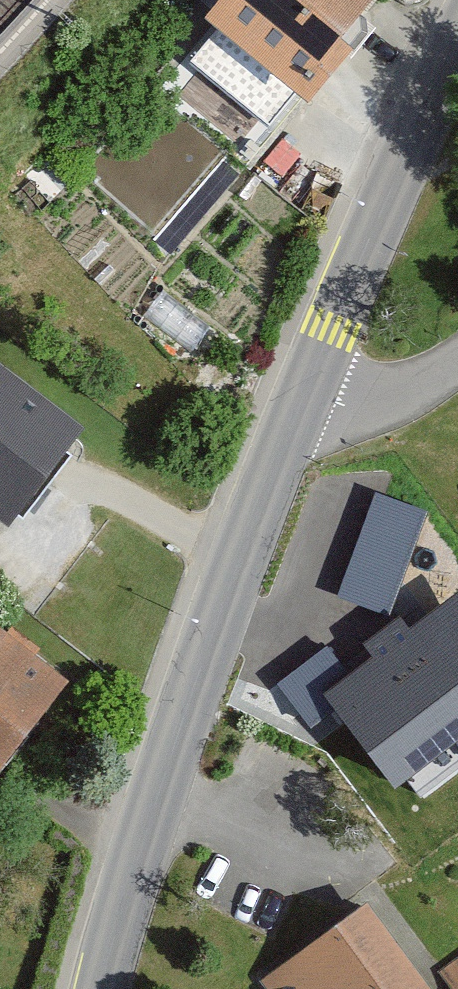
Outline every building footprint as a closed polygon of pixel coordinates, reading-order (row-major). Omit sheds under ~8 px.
[(228,9),(332,93),(388,0),(235,0),(228,9)] [(0,357),(0,498),(18,510),(78,411),(0,357)] [(375,492),(337,596),(389,616),(427,511),(375,492)] [(409,628),(399,616),(363,643),(373,656),(350,674),(323,694),(335,710),(395,790),(457,743),(457,591),(409,628)] [(0,612),(0,753),(66,658),(0,612)] [(323,694),(350,674),(329,646),(278,684),(311,727),(335,710),(323,694)] [(369,909),(272,981),(277,988),(457,988),(457,962),(426,986),(369,909)]
